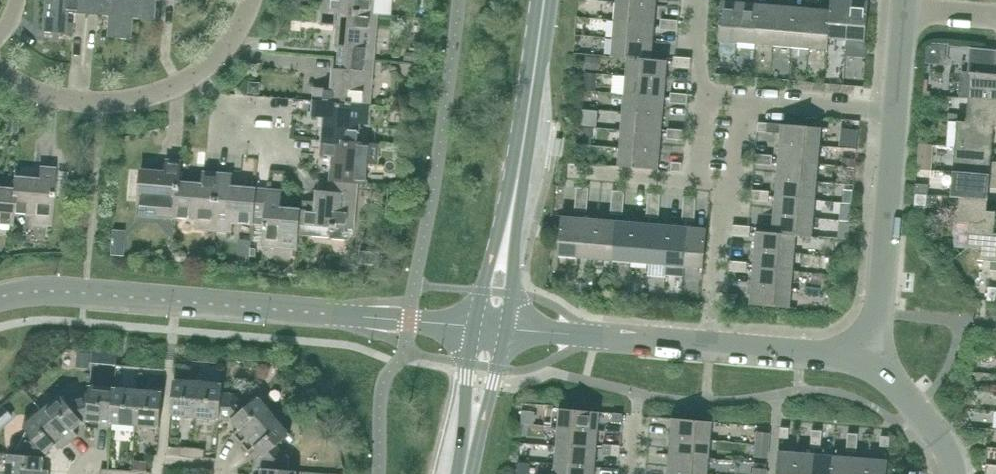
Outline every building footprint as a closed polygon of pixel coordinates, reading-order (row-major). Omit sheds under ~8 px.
[(88,0),(44,0),(41,32),(71,34),(72,23),(65,22),(66,12),(87,14),(88,0)] [(87,14),(108,16),(106,37),(129,39),(130,18),(131,0),(88,0),(87,14)] [(130,18),(152,20),(154,0),(131,0),(130,18)] [(378,0),(322,0),(322,10),(377,15),(378,0)] [(737,43),(740,2),(722,0),(718,41),(737,43)] [(850,0),(831,0),(830,10),(831,10),(829,28),(828,39),(846,40),(850,0)] [(868,1),(854,0),(850,0),(846,40),(865,42),(866,28),(867,16),(868,1)] [(655,24),(656,6),(616,2),(614,20),(655,24)] [(755,44),(758,4),(740,2),(737,43),(755,44)] [(773,46),(776,5),(758,4),(755,44),(773,46)] [(791,47),(794,7),(776,5),(773,46),(791,47)] [(809,49),(812,8),(794,7),(791,47),(809,49)] [(831,10),(830,10),(812,8),(809,49),(827,51),(828,39),(829,28),(831,10)] [(373,61),(377,15),(322,10),(320,23),(338,25),(336,45),(349,46),(348,58),(373,61)] [(669,30),(669,20),(661,19),(660,30),(669,30)] [(653,42),(655,24),(614,20),(613,38),(653,42)] [(678,21),(669,20),(669,30),(677,31),(678,21)] [(651,60),(652,59),(653,42),(613,38),(611,57),(627,58),(651,60)] [(994,75),(995,55),(995,53),(972,51),(970,72),(968,98),(995,101),(995,75),(994,75)] [(682,57),(674,57),(673,67),(681,68),(682,57)] [(690,68),(691,58),(682,57),(681,68),(690,68)] [(369,106),(373,61),(348,58),(347,71),(334,69),(332,90),(315,88),(314,102),(369,106)] [(652,59),(651,60),(627,58),(625,76),(666,79),(668,61),(652,59)] [(664,97),(666,79),(625,76),(624,94),(664,97)] [(678,103),(679,93),(671,92),(670,103),(678,103)] [(687,104),(688,94),(679,93),(678,103),(687,104)] [(663,115),(664,97),(624,94),(622,112),(663,115)] [(968,98),(966,122),(965,123),(994,125),(994,127),(995,127),(995,101),(968,98)] [(368,124),(369,106),(314,102),(313,115),(325,116),(323,141),(357,144),(357,143),(359,123),(368,124)] [(661,133),(663,115),(622,112),(621,130),(661,133)] [(965,123),(966,122),(957,121),(957,122),(950,121),(948,143),(955,144),(954,147),(992,150),(994,127),(994,125),(965,123)] [(767,132),(768,123),(758,123),(757,131),(767,132)] [(820,146),(821,128),(768,123),(767,132),(780,133),(779,143),(820,146)] [(675,139),(676,129),(667,129),(667,139),(675,139)] [(684,140),(685,130),(676,129),(675,139),(684,140)] [(660,151),(661,133),(621,130),(619,148),(660,151)] [(357,143),(357,144),(323,141),(322,154),(334,155),(331,180),(357,182),(357,183),(366,184),(366,183),(368,162),(377,163),(378,145),(357,143)] [(818,164),(820,146),(779,143),(778,161),(818,164)] [(992,150),(954,147),(952,172),(995,175),(995,163),(991,162),(992,150)] [(658,170),(660,151),(619,148),(618,166),(658,170)] [(763,165),(764,155),(755,154),(754,164),(763,165)] [(772,166),(772,156),(764,155),(763,165),(772,166)] [(918,156),(917,169),(929,170),(930,162),(925,157),(918,156)] [(179,183),(181,162),(167,161),(166,173),(141,170),(138,205),(159,207),(158,216),(176,218),(179,183)] [(817,182),(818,164),(778,161),(776,179),(817,182)] [(681,172),(682,163),(672,162),(671,171),(681,172)] [(50,225),(54,169),(40,168),(39,180),(14,178),(13,190),(12,213),(32,214),(31,223),(50,225)] [(952,172),(950,198),(959,198),(959,197),(988,199),(990,187),(995,188),(995,175),(952,172)] [(218,174),(205,173),(204,173),(203,185),(179,183),(176,218),(196,219),(196,228),(213,230),(218,174)] [(232,175),(231,175),(218,174),(213,230),(231,231),(232,222),(253,224),(254,215),(253,215),(255,189),(231,187),(232,175)] [(815,200),(817,182),(776,179),(775,197),(815,200)] [(357,183),(357,182),(331,180),(330,192),(318,191),(317,203),(304,202),(303,210),(299,210),(298,224),(327,226),(327,230),(328,234),(330,236),(333,238),(345,239),(348,238),(351,236),(352,233),(352,229),(353,229),(357,183)] [(928,195),(929,185),(915,184),(914,193),(928,195)] [(588,189),(580,188),(576,188),(575,199),(587,200),(588,189)] [(11,225),(12,213),(13,190),(0,189),(0,224),(11,225)] [(281,191),(257,189),(255,189),(253,215),(254,215),(265,216),(263,246),(296,249),(298,224),(299,210),(280,208),(281,191)] [(760,201),(761,191),(752,190),(751,200),(760,201)] [(624,192),(616,191),(612,191),(611,202),(623,204),(624,192)] [(768,202),(769,192),(761,191),(760,201),(768,202)] [(926,207),(928,195),(914,193),(913,206),(926,207)] [(661,195),(652,194),(648,194),(647,206),(660,207),(661,195)] [(697,198),(687,197),(684,197),(683,209),(696,210),(697,198)] [(814,218),(815,200),(775,197),(773,215),(814,218)] [(988,199),(959,197),(959,198),(957,223),(969,224),(968,235),(981,236),(982,223),(995,224),(995,211),(987,210),(988,199)] [(586,212),(587,200),(575,199),(574,211),(586,212)] [(622,215),(623,204),(611,202),(610,214),(622,215)] [(659,218),(660,207),(647,206),(646,217),(659,218)] [(695,221),(696,210),(683,209),(682,220),(695,221)] [(840,210),(839,220),(849,221),(849,211),(840,210)] [(812,237),(814,218),(773,215),(772,233),(796,235),(796,236),(812,237)] [(577,258),(580,218),(561,216),(558,256),(577,258)] [(595,259),(598,219),(580,218),(577,258),(595,259)] [(613,261),(616,221),(598,219),(595,259),(613,261)] [(634,222),(616,221),(613,261),(631,263),(634,222)] [(652,224),(634,222),(631,263),(649,264),(652,224)] [(995,224),(982,223),(981,236),(968,235),(967,248),(978,250),(978,261),(990,262),(989,271),(995,271),(995,233),(994,233),(995,224)] [(667,266),(670,225),(652,224),(649,264),(667,266)] [(685,267),(688,227),(670,225),(667,266),(685,267)] [(741,236),(742,226),(733,225),(732,235),(741,236)] [(750,226),(742,226),(741,236),(750,237),(750,226)] [(703,269),(707,228),(688,227),(685,267),(703,269)] [(772,233),(756,231),(754,250),(795,253),(796,236),(796,235),(772,233)] [(793,271),(795,253),(754,250),(753,268),(793,271)] [(738,272),(739,262),(730,261),(729,271),(738,272)] [(747,273),(747,262),(739,262),(738,272),(747,273)] [(792,289),(793,271),(753,268),(751,286),(792,289)] [(790,308),(792,289),(751,286),(750,305),(790,308)] [(988,287),(987,300),(995,301),(995,288),(988,287)] [(737,304),(737,295),(727,294),(726,303),(737,304)] [(90,361),(90,354),(79,353),(79,360),(90,361)] [(196,417),(199,381),(174,379),(171,415),(196,417)] [(222,393),(223,383),(199,381),(196,417),(219,419),(222,393)] [(111,423),(114,387),(90,385),(89,393),(90,393),(88,421),(99,422),(99,428),(112,429),(112,423),(111,423)] [(135,425),(138,389),(114,387),(111,423),(112,423),(135,425)] [(160,427),(163,391),(138,389),(135,425),(160,427)] [(87,421),(88,421),(90,393),(89,393),(65,400),(60,395),(42,410),(69,443),(78,435),(74,430),(84,422),(87,421)] [(233,394),(222,393),(219,419),(231,420),(239,429),(233,434),(241,444),(274,415),(259,397),(245,408),(233,394)] [(600,412),(567,409),(559,409),(558,427),(598,431),(600,412)] [(59,450),(69,443),(42,410),(23,426),(28,432),(16,455),(22,456),(44,458),(46,454),(56,446),(59,450)] [(623,414),(613,413),(612,422),(622,423),(623,414)] [(276,446),(290,434),(274,415),(241,444),(249,453),(255,448),(262,457),(261,469),(287,471),(288,460),(276,446)] [(711,440),(712,422),(672,418),(670,437),(711,440)] [(597,449),(598,431),(558,427),(556,445),(597,449)] [(789,439),(789,428),(780,428),(779,438),(789,439)] [(822,440),(822,431),(812,430),(811,439),(822,440)] [(769,446),(770,433),(757,432),(756,444),(769,446)] [(857,443),(858,434),(848,433),(847,442),(857,443)] [(889,447),(890,437),(881,436),(880,446),(889,447)] [(709,459),(711,440),(670,437),(669,455),(709,459)] [(821,448),(822,440),(811,439),(810,448),(821,448)] [(857,451),(857,443),(847,442),(846,450),(857,451)] [(611,455),(611,445),(603,444),(602,455),(611,455)] [(768,458),(769,446),(756,444),(755,457),(768,458)] [(595,467),(597,449),(556,445),(555,463),(595,467)] [(619,456),(620,446),(611,445),(611,455),(619,456)] [(192,457),(193,448),(180,447),(179,456),(192,457)] [(205,458),(205,449),(193,448),(192,457),(205,458)] [(797,452),(778,451),(776,473),(795,473),(797,452)] [(815,454),(797,452),(795,473),(813,473),(815,454)] [(16,455),(8,454),(7,473),(49,473),(49,470),(43,470),(44,458),(22,456),(16,455)] [(833,455),(815,454),(813,473),(832,473),(833,455)] [(709,459),(669,455),(667,473),(680,473),(708,473),(709,459)] [(851,457),(833,455),(832,473),(849,473),(851,457)] [(869,458),(851,457),(849,473),(868,473),(869,458)] [(888,460),(869,458),(868,473),(887,473),(888,460)] [(595,467),(555,463),(554,473),(594,473),(595,467)]
